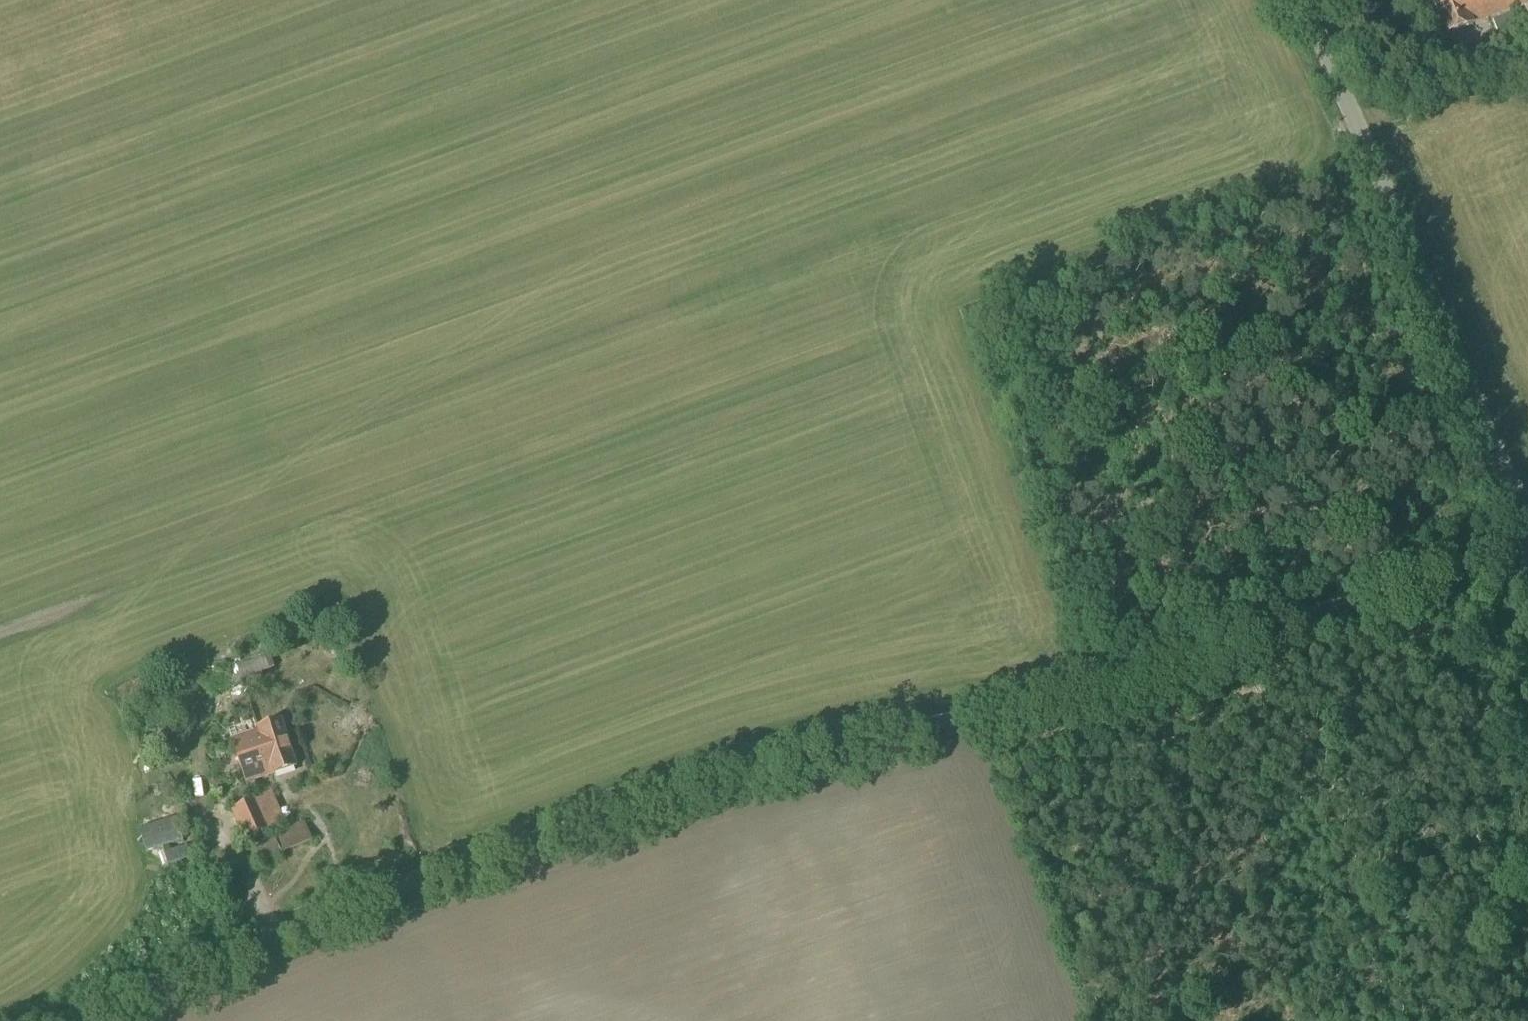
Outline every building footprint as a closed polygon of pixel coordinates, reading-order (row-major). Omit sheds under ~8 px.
[(1446,35),(1527,3),(1527,0),(1432,0),(1446,35)] [(263,672),(275,667),(270,651),(219,670),(218,669),(207,673),(214,694),(264,676),(263,672)] [(254,730),(250,717),(227,725),(246,784),(273,774),(273,775),(297,768),(282,721),(259,728),(254,730)] [(245,840),(272,827),(265,812),(258,798),(232,811),(245,840)] [(256,864),(312,840),(304,821),(247,845),(256,864)]
